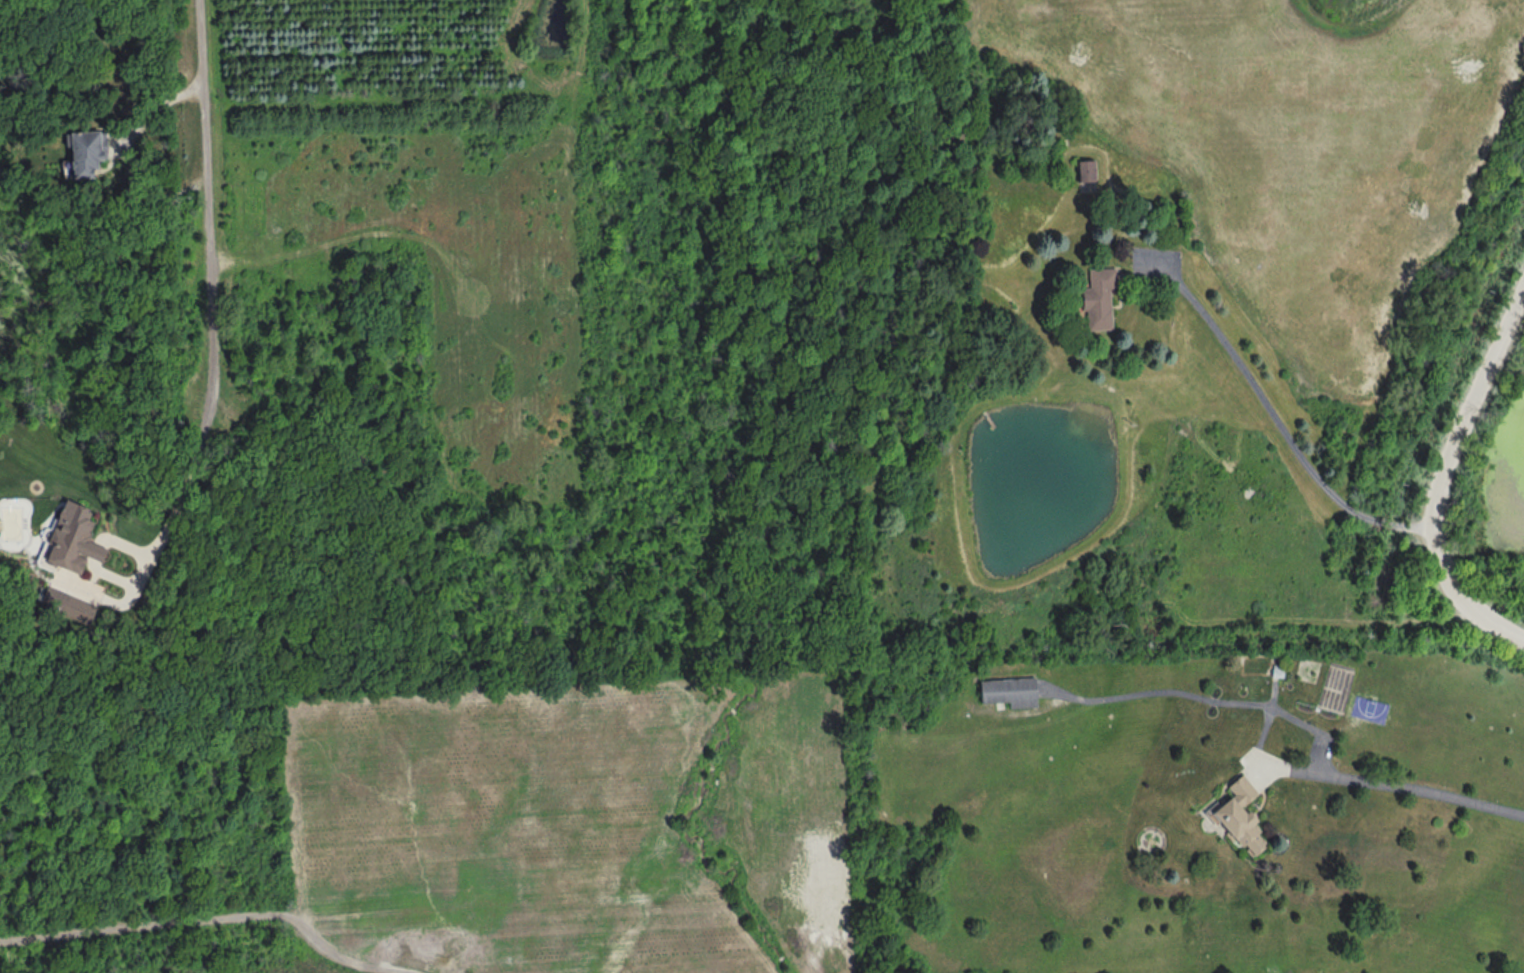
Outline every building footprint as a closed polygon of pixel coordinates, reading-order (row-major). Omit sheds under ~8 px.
[(69,134),(72,181),(93,179),(92,171),(98,170),(98,162),(104,161),(103,149),(107,149),(106,132),(69,134)] [(1078,163),(1079,184),(1097,183),(1096,162),(1078,163)] [(1091,270),(1092,289),(1083,289),(1084,312),(1089,311),(1090,333),(1114,332),(1112,289),(1119,288),(1118,269),(1091,270)] [(45,562),(51,547),(47,546),(65,501),(93,513),(90,521),(95,523),(89,537),(92,538),(90,544),(107,550),(101,565),(88,559),(81,577),(45,562)] [(99,609),(92,626),(60,613),(57,622),(42,615),(45,607),(41,605),(48,588),(99,609)] [(1273,666),(1273,671),(1271,671),(1271,678),(1273,678),(1273,682),(1278,681),(1278,679),(1283,679),(1283,671),(1278,671),(1278,666),(1273,666)] [(981,683),(1037,680),(1039,709),(1011,711),(1010,704),(983,706),(981,683)] [(1242,776),(1258,795),(1239,811),(1244,816),(1247,814),(1256,824),(1254,826),(1260,833),(1257,836),(1266,847),(1253,858),(1243,847),(1240,849),(1234,842),(1232,844),(1209,817),(1233,796),(1227,789),(1242,776)]
